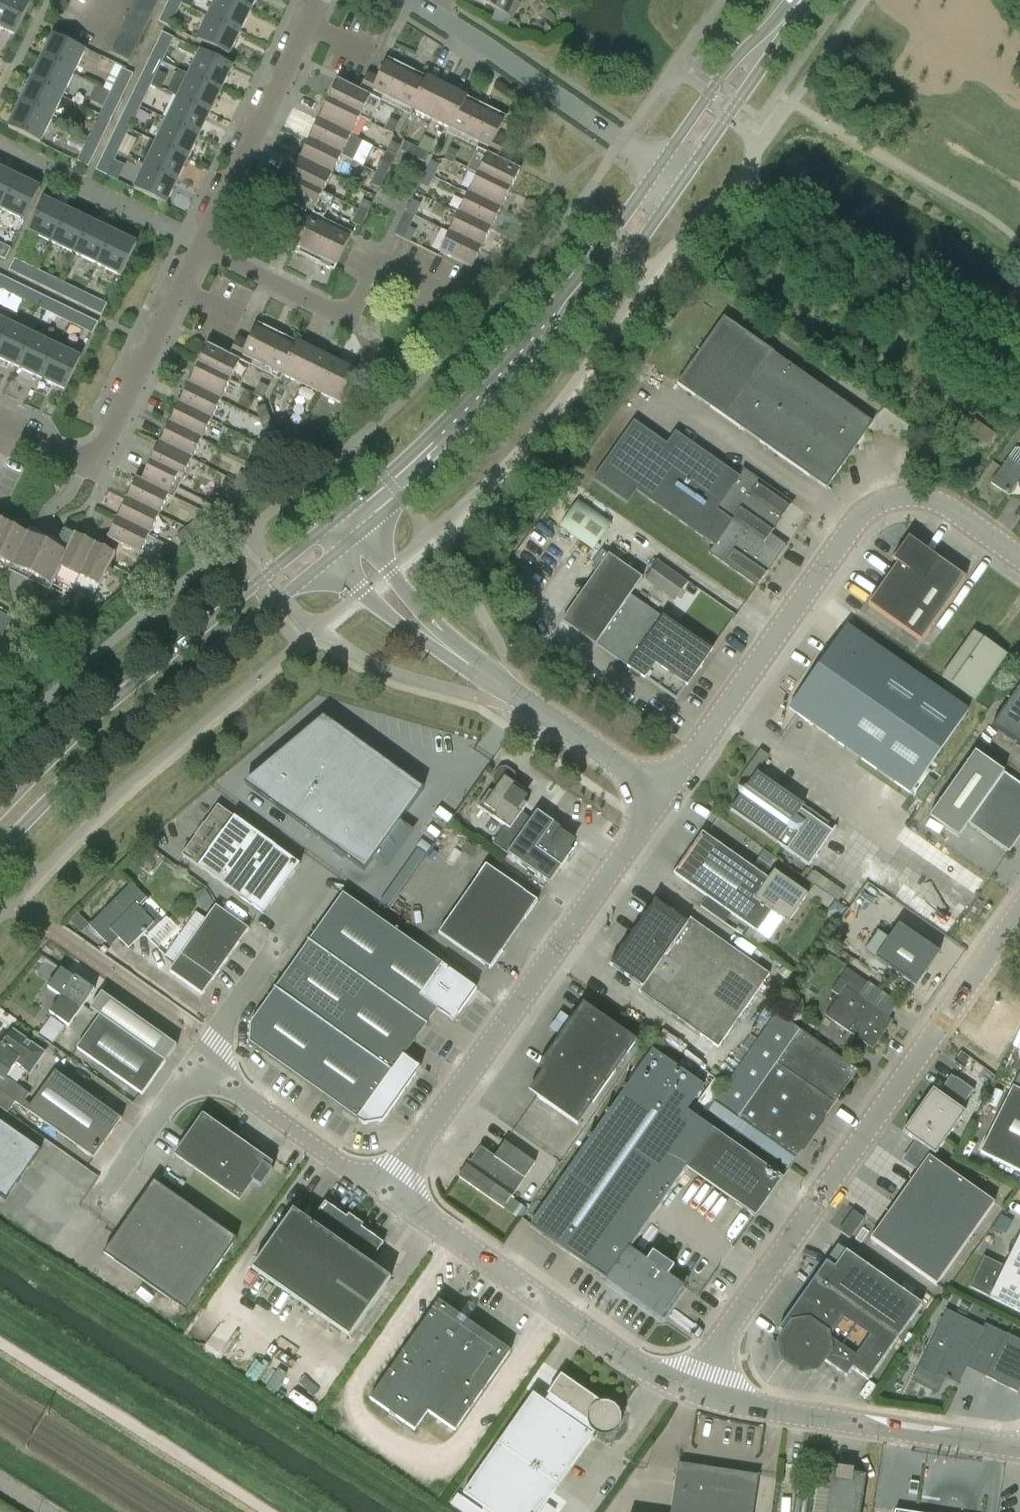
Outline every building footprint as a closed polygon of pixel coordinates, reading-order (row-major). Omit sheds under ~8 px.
[(0,7),(0,27),(15,34),(31,2),(26,0),(3,0),(0,7)] [(150,18),(155,8),(139,0),(136,0),(132,10),(150,18)] [(155,8),(159,0),(139,0),(155,8)] [(233,0),(217,0),(209,17),(241,32),(252,9),(233,0)] [(252,9),(257,0),(233,0),(252,9)] [(497,10),(512,17),(520,2),(518,0),(477,0),(497,10)] [(170,27),(178,11),(166,5),(158,21),(170,27)] [(126,20),(145,29),(150,18),(132,10),(126,20)] [(512,17),(497,10),(493,19),(508,26),(512,17)] [(241,32),(209,17),(198,40),(230,56),(241,32)] [(121,31),(140,39),(145,29),(126,20),(121,31)] [(116,41),(135,50),(140,39),(121,31),(116,41)] [(43,58),(74,74),(86,50),(54,35),(43,58)] [(135,50),(116,41),(111,51),(130,60),(135,50)] [(151,56),(163,61),(170,46),(158,41),(151,56)] [(190,75),(222,90),(233,66),(201,51),(190,75)] [(31,81),(63,97),(74,74),(43,58),(31,81)] [(362,86),(402,105),(412,110),(427,78),(388,58),(378,79),(368,74),(362,86)] [(140,79),(152,84),(159,69),(147,63),(140,79)] [(116,65),(108,81),(127,89),(134,74),(122,68),(116,65)] [(179,97),(211,113),(222,90),(190,75),(179,97)] [(431,120),(447,88),(427,78),(412,110),(431,120)] [(20,105),(52,120),(63,97),(31,81),(20,105)] [(381,102),(360,91),(338,81),(328,102),(360,118),(370,123),(381,102)] [(129,101),(141,107),(148,92),(136,86),(129,101)] [(447,88),(431,120),(451,129),(467,97),(447,88)] [(123,97),(111,91),(104,107),(115,112),(123,97)] [(168,120),(200,135),(211,113),(179,97),(168,120)] [(500,154),(506,142),(496,137),(506,117),(467,97),(451,129),(500,154)] [(360,118),(328,102),(319,120),(351,136),(360,118)] [(52,120),(20,105),(9,128),(41,143),(52,120)] [(118,124),(130,130),(137,114),(125,109),(118,124)] [(112,120),(100,114),(92,130),(104,136),(112,120)] [(393,134),(399,123),(391,119),(385,130),(393,134)] [(200,135),(168,120),(157,143),(189,158),(200,135)] [(309,139),(342,155),(351,136),(319,120),(309,139)] [(107,147),(119,152),(126,137),(114,132),(107,147)] [(100,143),(89,138),(81,153),(93,158),(100,143)] [(342,155),(309,139),(300,158),(332,174),(342,155)] [(395,157),(400,146),(392,142),(387,153),(395,157)] [(189,158),(157,143),(146,166),(178,181),(189,158)] [(413,157),(417,149),(406,143),(402,151),(413,157)] [(452,163),(458,152),(450,148),(444,159),(452,163)] [(417,149),(413,157),(424,162),(428,154),(417,149)] [(477,175),(510,191),(520,170),(477,149),(467,170),(477,175)] [(107,176),(115,160),(103,154),(96,170),(107,176)] [(300,158),(295,169),(291,177),(323,193),(332,174),(300,158)] [(377,173),(385,177),(390,167),(391,165),(383,161),(377,173)] [(431,161),(429,166),(426,172),(434,176),(439,165),(431,161)] [(178,181),(146,166),(135,189),(166,204),(178,181)] [(17,178),(0,169),(0,209),(1,209),(17,178)] [(434,176),(426,172),(420,184),(428,188),(434,176)] [(385,177),(377,173),(371,184),(379,188),(385,177)] [(510,191),(477,175),(468,195),(500,210),(510,191)] [(280,198),(302,209),(323,219),(333,198),(323,193),(291,177),(280,198)] [(17,178),(1,209),(24,221),(40,189),(17,178)] [(500,210),(468,195),(458,214),(491,230),(500,210)] [(52,242),(67,211),(44,200),(28,231),(52,242)] [(364,200),(358,211),(366,216),(372,204),(364,200)] [(407,211),(415,215),(420,204),(412,200),(407,211)] [(67,211),(52,242),(75,254),(90,222),(67,211)] [(360,227),(366,216),(358,211),(352,223),(360,227)] [(415,215),(407,211),(401,223),(409,227),(415,215)] [(334,271),(350,239),(299,214),(293,226),(303,231),(293,251),(334,271)] [(491,230),(458,214),(449,233),(481,249),(491,230)] [(90,222),(75,254),(98,265),(113,233),(90,222)] [(113,233),(98,265),(121,276),(136,245),(113,233)] [(472,268),(480,251),(481,249),(449,233),(439,252),(472,268)] [(11,249),(0,243),(0,257),(6,260),(11,249)] [(32,282),(38,270),(23,263),(17,274),(32,282)] [(56,293),(61,282),(45,274),(40,285),(56,293)] [(7,278),(1,289),(17,297),(22,285),(7,278)] [(79,304),(84,293),(69,285),(63,296),(79,304)] [(30,289),(24,300),(40,308),(45,296),(30,289)] [(102,315),(108,304),(92,296),(86,308),(102,315)] [(53,300),(47,311),(62,319),(68,307),(53,300)] [(76,311),(70,323),(85,330),(91,319),(76,311)] [(828,487),(874,421),(725,318),(679,384),(828,487)] [(12,325),(0,319),(0,350),(12,325)] [(238,338),(236,341),(232,350),(281,375),(297,343),(258,323),(248,343),(238,338)] [(0,350),(0,358),(20,368),(35,336),(12,325),(0,350)] [(35,336),(20,368),(43,379),(58,347),(35,336)] [(301,384),(317,352),(297,343),(281,375),(301,384)] [(251,366),(208,345),(198,366),(230,382),(240,387),(251,366)] [(58,347),(43,379),(66,390),(81,359),(58,347)] [(320,394),(336,362),(317,352),(301,384),(320,394)] [(336,362),(320,394),(341,404),(356,372),(336,362)] [(230,382),(198,366),(188,386),(220,401),(230,382)] [(263,399),(268,387),(260,383),(255,395),(263,399)] [(220,401),(188,386),(179,405),(211,420),(220,401)] [(211,420),(179,405),(170,424),(202,439),(211,420)] [(265,432),(273,429),(265,405),(257,408),(265,432)] [(285,444),(293,441),(285,417),(276,420),(285,444)] [(628,504),(638,490),(716,545),(711,552),(759,586),(788,545),(772,534),(794,503),(746,469),(741,476),(678,432),(669,445),(634,420),(593,479),(628,504)] [(987,446),(995,434),(975,420),(966,432),(987,446)] [(202,439),(170,424),(160,443),(192,458),(202,439)] [(312,448),(318,437),(310,433),(304,444),(312,448)] [(192,458),(160,443),(151,462),(183,478),(192,458)] [(1016,448),(992,482),(1012,496),(1019,484),(1019,448),(1019,447),(1016,448)] [(253,479),(264,456),(256,452),(245,475),(253,479)] [(141,481),(169,494),(174,497),(176,492),(183,478),(151,462),(144,476),(141,481)] [(169,494),(141,481),(137,479),(127,499),(159,514),(169,494)] [(230,506),(239,498),(234,491),(224,499),(230,506)] [(159,514),(127,499),(117,518),(149,534),(159,514)] [(560,528),(593,551),(611,525),(578,501),(560,528)] [(149,534),(117,518),(107,538),(140,554),(149,534)] [(29,534),(0,520),(0,560),(13,567),(29,534)] [(182,544),(202,528),(196,521),(177,537),(182,544)] [(29,534),(13,567),(22,571),(52,585),(61,567),(59,566),(74,535),(64,530),(59,542),(50,538),(47,543),(38,539),(29,534)] [(59,566),(61,567),(79,576),(95,544),(75,534),(74,535),(59,566)] [(922,641),(966,578),(910,538),(894,560),(898,563),(869,604),(922,641)] [(95,544),(79,576),(99,586),(115,555),(95,544)] [(643,578),(610,555),(564,621),(678,700),(713,651),(631,594),(643,578)] [(647,580),(676,601),(689,582),(660,561),(647,580)] [(136,581),(145,573),(140,566),(130,574),(136,581)] [(70,625),(74,617),(51,606),(47,614),(70,625)] [(911,793),(969,710),(848,625),(790,708),(911,793)] [(943,677),(976,700),(1008,655),(975,631),(943,677)] [(992,724),(1019,743),(1019,684),(992,724)] [(386,840),(422,790),(330,723),(318,740),(307,731),(294,749),(305,757),(293,774),(386,840)] [(967,823),(1009,853),(1019,838),(1019,784),(975,751),(929,816),(958,837),(967,823)] [(808,864),(832,830),(820,822),(801,808),(805,804),(758,771),(757,773),(748,767),(737,782),(739,787),(740,797),(741,797),(731,810),(808,864)] [(515,780),(514,774),(505,768),(500,769),(494,777),(495,783),(498,785),(493,793),(489,790),(477,807),(505,826),(510,829),(520,814),(527,805),(523,802),(526,798),(522,795),(524,791),(512,783),(515,780)] [(217,806),(181,856),(264,915),(300,865),(217,806)] [(510,829),(505,826),(492,844),(549,884),(572,851),(569,849),(573,842),(567,838),(569,834),(537,812),(530,821),(520,814),(510,829)] [(704,833),(676,874),(760,931),(775,910),(791,921),(811,893),(777,869),(771,878),(704,833)] [(490,969),(537,901),(486,865),(438,933),(490,969)] [(149,935),(160,924),(148,911),(146,913),(141,908),(148,900),(131,883),(89,926),(106,943),(114,934),(129,948),(142,935),(142,936),(146,932),(149,935)] [(194,895),(200,906),(211,901),(204,889),(194,895)] [(453,1022),(477,989),(343,894),(250,1025),(249,1043),(364,1125),(383,1122),(421,1068),(404,1056),(437,1010),(453,1022)] [(718,1048),(770,974),(690,918),(687,923),(655,900),(609,965),(641,987),(638,992),(718,1048)] [(846,909),(835,901),(827,912),(838,920),(846,909)] [(202,996),(249,929),(216,905),(168,972),(202,996)] [(899,924),(875,958),(916,987),(940,952),(899,924)] [(760,947),(768,936),(760,931),(751,925),(743,936),(760,947)] [(108,949),(104,945),(99,950),(103,954),(108,949)] [(873,1049),(893,1020),(859,996),(869,983),(848,968),(832,990),(840,996),(826,1015),(873,1049)] [(68,1027),(95,990),(76,976),(74,978),(61,969),(47,987),(61,997),(49,1013),(68,1027)] [(100,1016),(77,1049),(142,1095),(177,1046),(111,1000),(102,993),(90,1009),(100,1016)] [(585,1128),(642,1042),(593,1009),(581,1026),(576,1022),(565,1038),(570,1042),(548,1074),(562,1083),(548,1103),(585,1128)] [(778,1013),(717,1100),(764,1134),(757,1143),(770,1152),(777,1143),(797,1157),(859,1069),(778,1013)] [(27,1110),(31,1105),(25,1100),(29,1093),(6,1077),(16,1064),(29,1073),(39,1059),(34,1055),(39,1049),(12,1031),(1,1046),(0,1044),(0,1091),(27,1110)] [(616,1293),(624,1292),(661,1317),(683,1286),(674,1279),(678,1272),(664,1260),(659,1268),(622,1243),(675,1172),(751,1224),(756,1215),(783,1177),(687,1110),(704,1085),(653,1050),(530,1226),(609,1281),(610,1289),(616,1293)] [(27,1110),(27,1111),(93,1159),(121,1119),(55,1071),(31,1105),(27,1110)] [(1019,1103),(1019,1071),(1007,1097),(1019,1103)] [(943,1097),(932,1089),(902,1131),(916,1141),(916,1142),(931,1152),(933,1154),(964,1112),(959,1109),(972,1091),(973,1091),(974,1090),(956,1077),(955,1078),(956,1079),(943,1097)] [(1007,1097),(980,1153),(1019,1173),(1019,1103),(1007,1097)] [(261,1187),(273,1171),(257,1160),(259,1157),(203,1118),(176,1156),(239,1200),(252,1181),(261,1187)] [(4,1199),(39,1150),(0,1122),(0,1196),(4,1199)] [(459,1177),(489,1198),(504,1208),(535,1163),(505,1142),(495,1156),(487,1151),(477,1166),(470,1161),(459,1177)] [(919,1170),(928,1156),(931,1152),(916,1142),(906,1155),(907,1161),(919,1170)] [(928,1156),(919,1170),(870,1238),(936,1285),(994,1203),(928,1156)] [(236,1239),(154,1182),(103,1254),(185,1312),(236,1239)] [(301,1303),(356,1224),(325,1203),(311,1224),(292,1211),(252,1269),(301,1303)] [(853,1211),(839,1230),(850,1238),(864,1219),(853,1211)] [(385,1244),(356,1224),(301,1303),(351,1337),(391,1280),(370,1266),(385,1244)] [(970,1287),(1019,1312),(1019,1236),(1005,1266),(985,1256),(970,1287)] [(835,1267),(827,1261),(779,1329),(787,1335),(782,1343),(784,1358),(801,1370),(816,1367),(822,1359),(847,1377),(853,1368),(869,1380),(922,1304),(846,1250),(835,1267)] [(456,1432),(511,1352),(439,1302),(371,1401),(416,1432),(429,1413),(456,1432)] [(936,1376),(940,1375),(957,1384),(965,1368),(1017,1393),(1019,1387),(1019,1341),(1006,1334),(1006,1335),(985,1325),(983,1329),(946,1311),(920,1364),(922,1369),(936,1376)] [(626,1413),(625,1411),(623,1407),(621,1405),(607,1412),(603,1403),(562,1375),(549,1394),(554,1398),(549,1404),(534,1394),(465,1494),(491,1511),(542,1511),(596,1434),(597,1435),(601,1436),(605,1436),(608,1436),(612,1435),(615,1434),(618,1431),(621,1429),(623,1426),(625,1422),(626,1419),(626,1415),(626,1413)] [(760,1475),(690,1465),(689,1470),(678,1469),(672,1511),(754,1511),(760,1475)] [(868,1475),(855,1473),(855,1469),(839,1466),(838,1471),(826,1469),(823,1489),(818,1489),(815,1511),(863,1511),(868,1475)]
